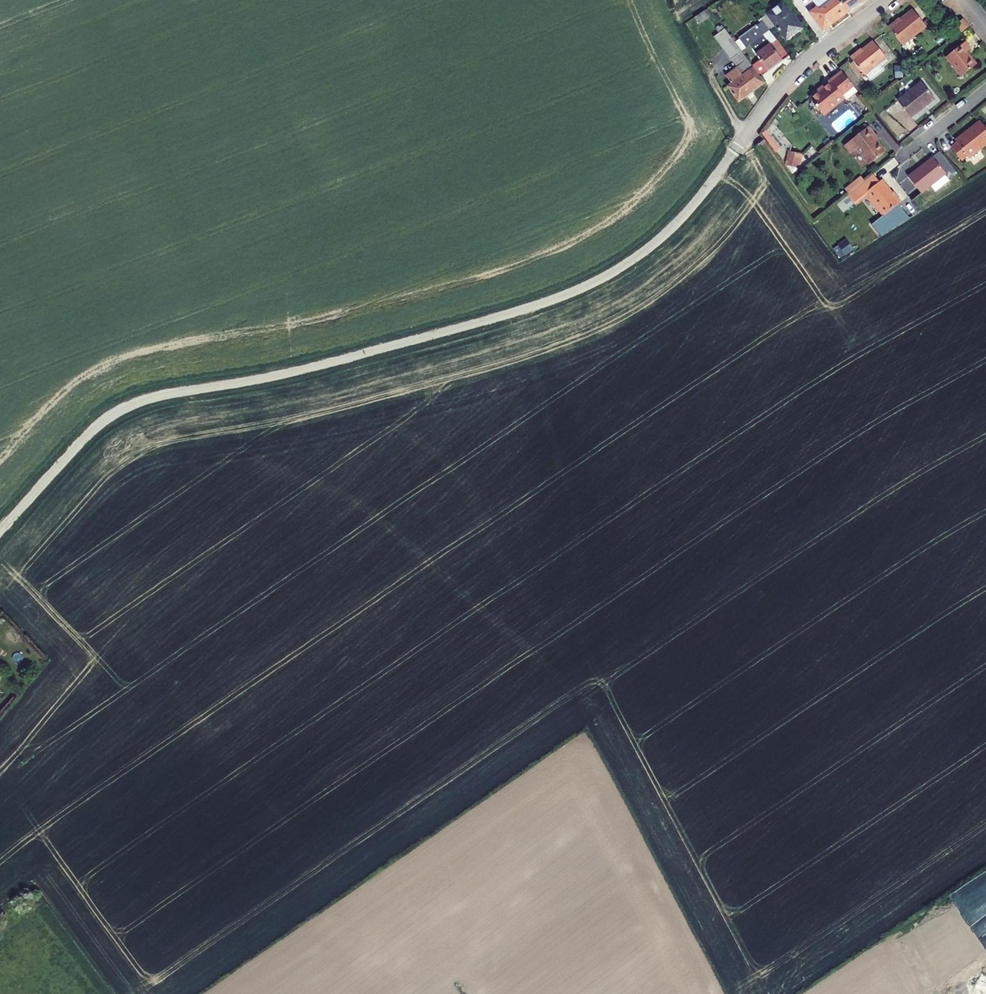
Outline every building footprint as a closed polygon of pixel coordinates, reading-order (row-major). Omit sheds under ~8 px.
[(815,12),(828,30),(852,12),(843,0),(839,0),(825,10),(822,7),(815,12)] [(852,12),(868,0),(843,0),(852,12)] [(768,22),(775,32),(781,27),(791,40),(807,28),(788,2),(765,18),(768,22)] [(709,10),(699,17),(703,24),(713,17),(709,10)] [(919,10),(895,30),(908,45),(932,26),(919,10)] [(968,19),(963,24),(968,32),(974,27),(968,19)] [(775,32),(768,22),(743,39),(745,40),(750,48),(754,45),(765,59),(757,66),(765,77),(794,56),(775,32)] [(730,29),(718,37),(735,60),(736,59),(741,67),(730,75),(736,83),(732,86),(744,102),(769,83),(765,77),(757,66),(746,51),(740,43),(730,29)] [(750,48),(745,40),(740,43),(746,51),(750,48)] [(890,59),(891,58),(879,43),(857,60),(869,76),(870,75),(875,81),(888,70),(886,67),(884,64),(890,59)] [(970,43),(952,58),(967,77),(982,65),(971,53),(975,50),(970,43)] [(825,93),(816,99),(830,117),(851,101),(852,103),(865,93),(848,72),(836,82),(837,83),(825,93)] [(824,91),(825,93),(837,83),(836,82),(824,91)] [(927,83),(904,102),(917,118),(940,99),(927,83)] [(957,149),(967,161),(973,157),(975,159),(985,150),(985,122),(974,132),(975,134),(963,143),(963,144),(957,149)] [(874,127),(850,147),(856,153),(862,148),(875,165),(891,152),(877,136),(879,134),(874,127)] [(787,152),(785,166),(800,168),(802,154),(787,152)] [(938,157),(913,177),(928,195),(952,175),(938,157)] [(885,184),(878,175),(854,195),(860,203),(872,194),(890,217),(906,204),(888,182),(885,184)] [(833,249),(840,259),(852,250),(845,240),(833,249)] [(975,914),(985,933),(985,908),(975,914)]
